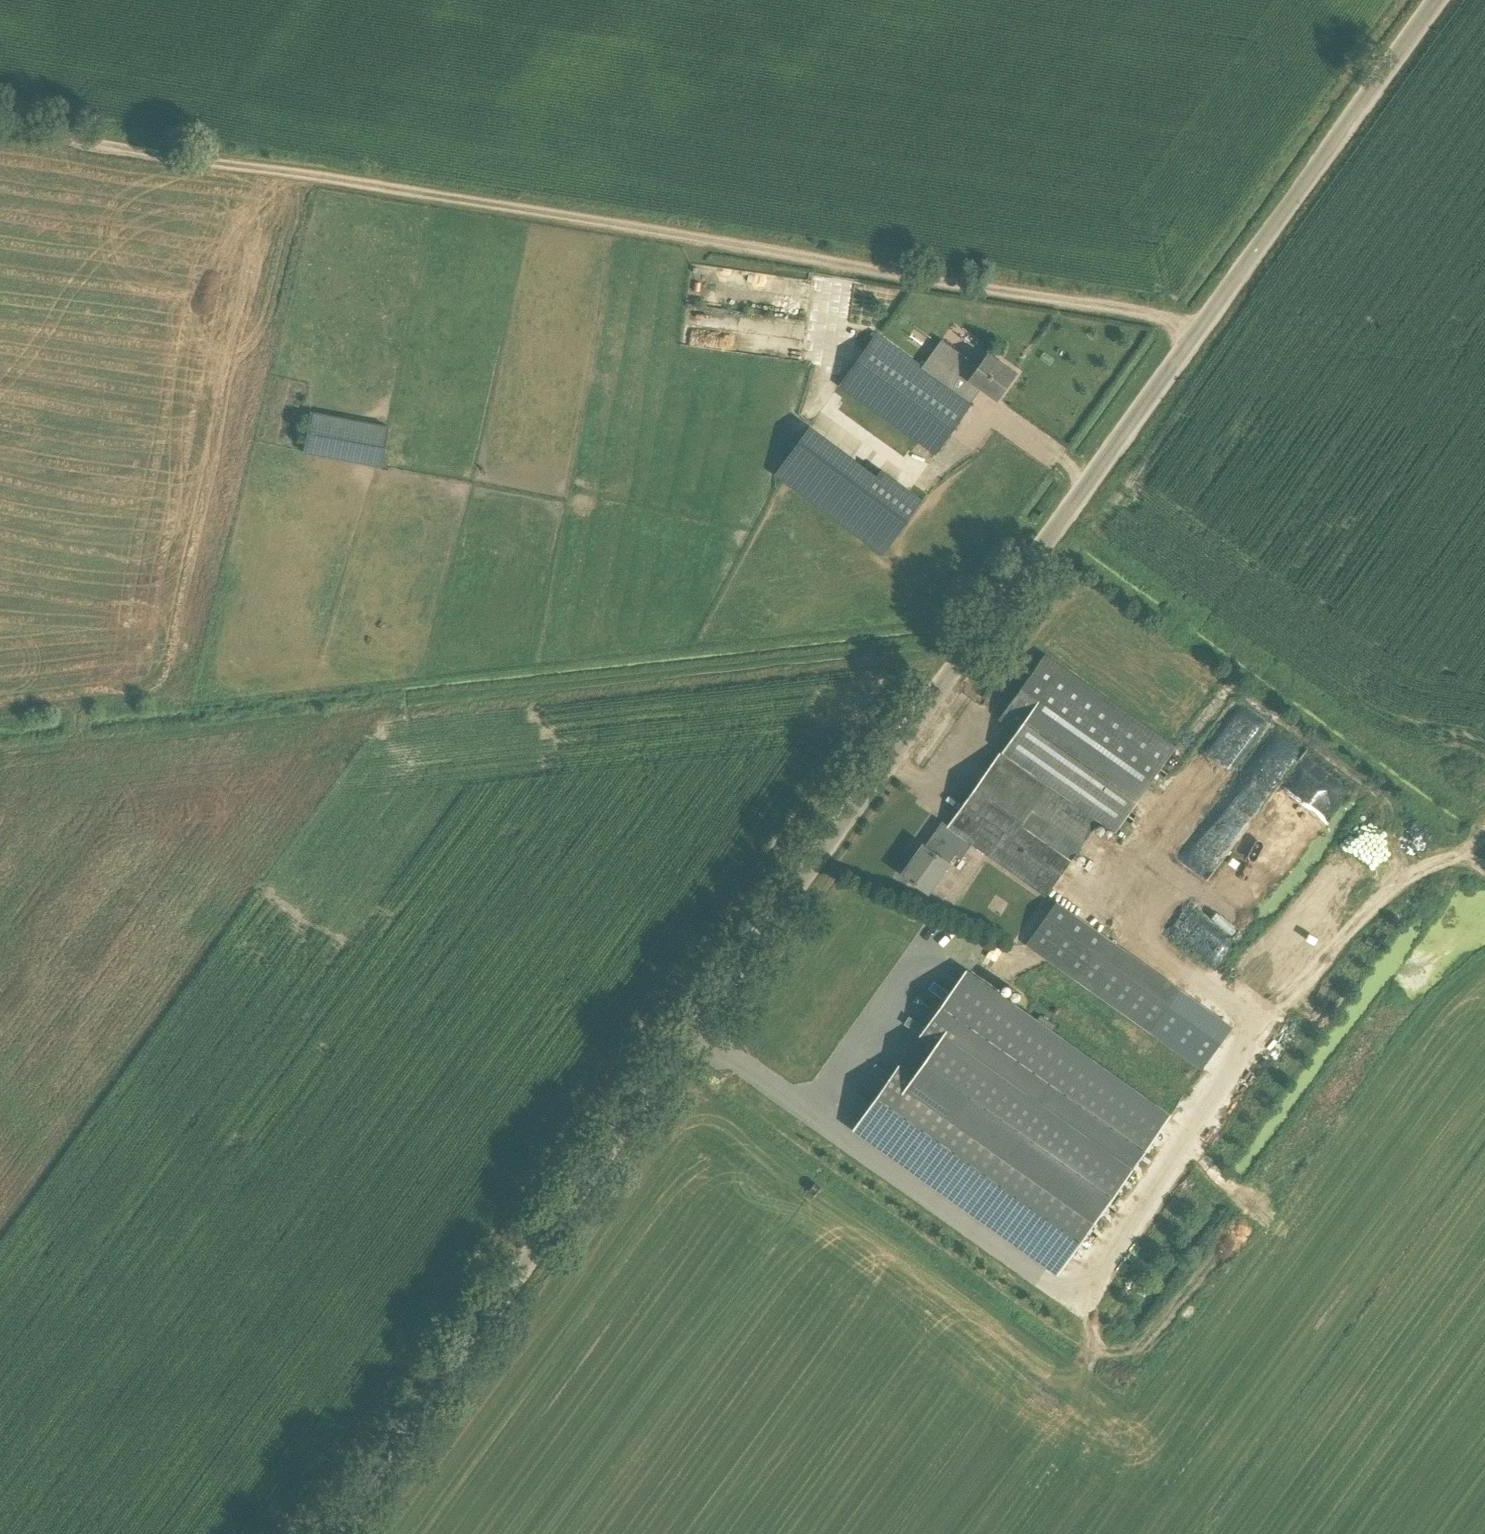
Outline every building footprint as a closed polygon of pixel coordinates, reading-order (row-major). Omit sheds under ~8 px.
[(980,366),(961,352),(942,339),(923,367),(877,334),(841,384),(937,453),(973,402),(964,396),(975,382),(999,399),(1017,373),(990,353),(980,366)] [(388,427),(310,412),(303,452),(381,466),(388,427)] [(877,476),(810,427),(776,474),(884,554),(923,500),(882,470),(877,476)] [(1046,654),(1000,718),(1017,731),(1004,749),(1003,748),(949,825),(944,821),(926,846),(925,845),(904,873),(930,891),(967,840),(1047,896),(1102,819),(1118,830),(1176,747),(1046,654)] [(1153,885),(1135,913),(1185,945),(1203,917),(1153,885)] [(1178,982),(1049,902),(1021,947),(1150,1027),(1178,982)] [(1170,1117),(966,973),(922,1035),(937,1045),(916,1074),(901,1064),(857,1126),(1062,1271),(1170,1117)]
